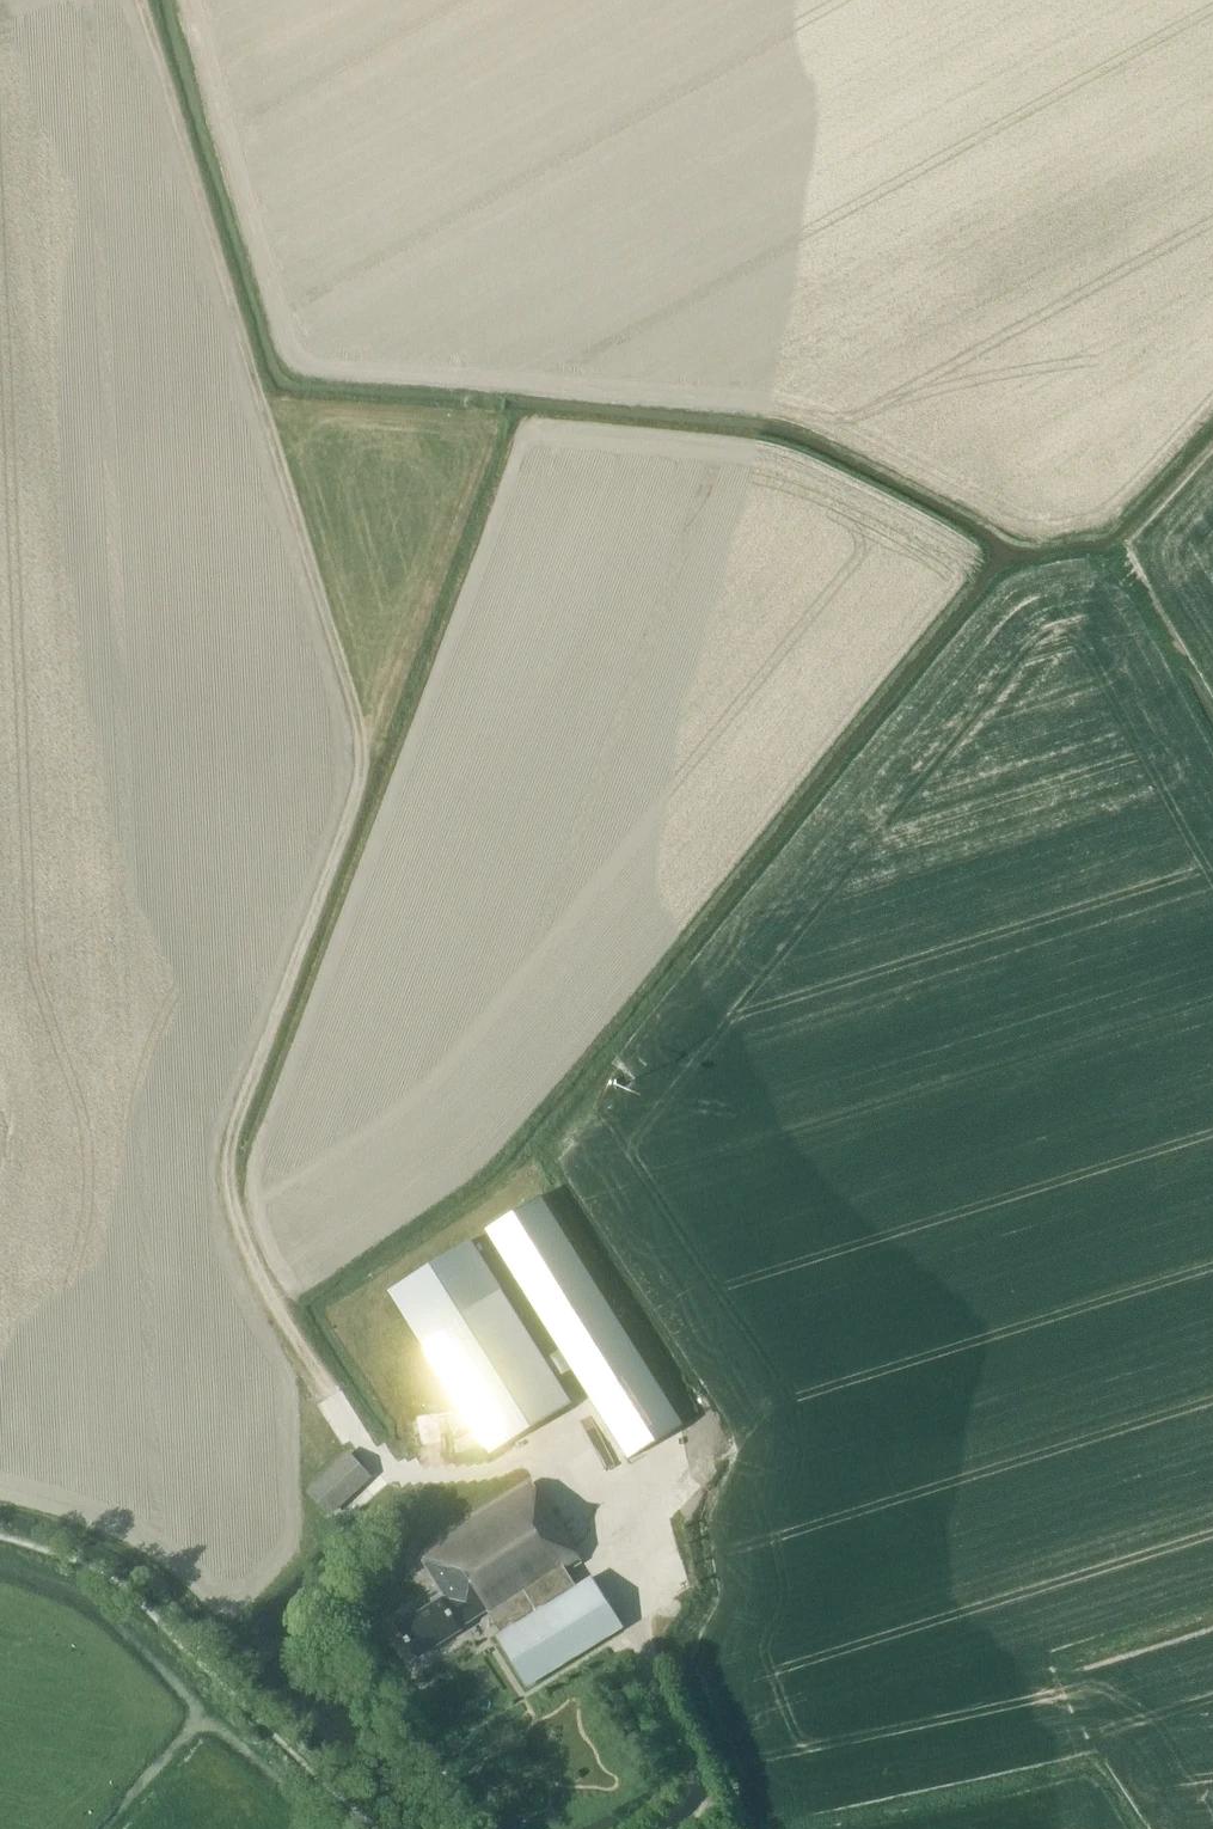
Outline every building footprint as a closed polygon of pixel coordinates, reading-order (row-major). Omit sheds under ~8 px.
[(628,1459),(682,1425),(539,1196),(485,1230),(558,1347),(543,1357),(556,1378),(571,1368),(628,1459)] [(489,1455),(572,1403),(556,1378),(543,1357),(470,1240),(387,1291),(489,1455)] [(328,1513),(369,1476),(350,1454),(308,1491),(328,1513)] [(575,1586),(566,1570),(581,1560),(534,1482),(419,1553),(442,1590),(430,1598),(433,1602),(410,1616),(408,1614),(394,1622),(415,1656),(460,1628),(458,1626),(485,1610),(500,1633),(494,1636),(525,1686),(622,1626),(591,1576),(575,1586)]
